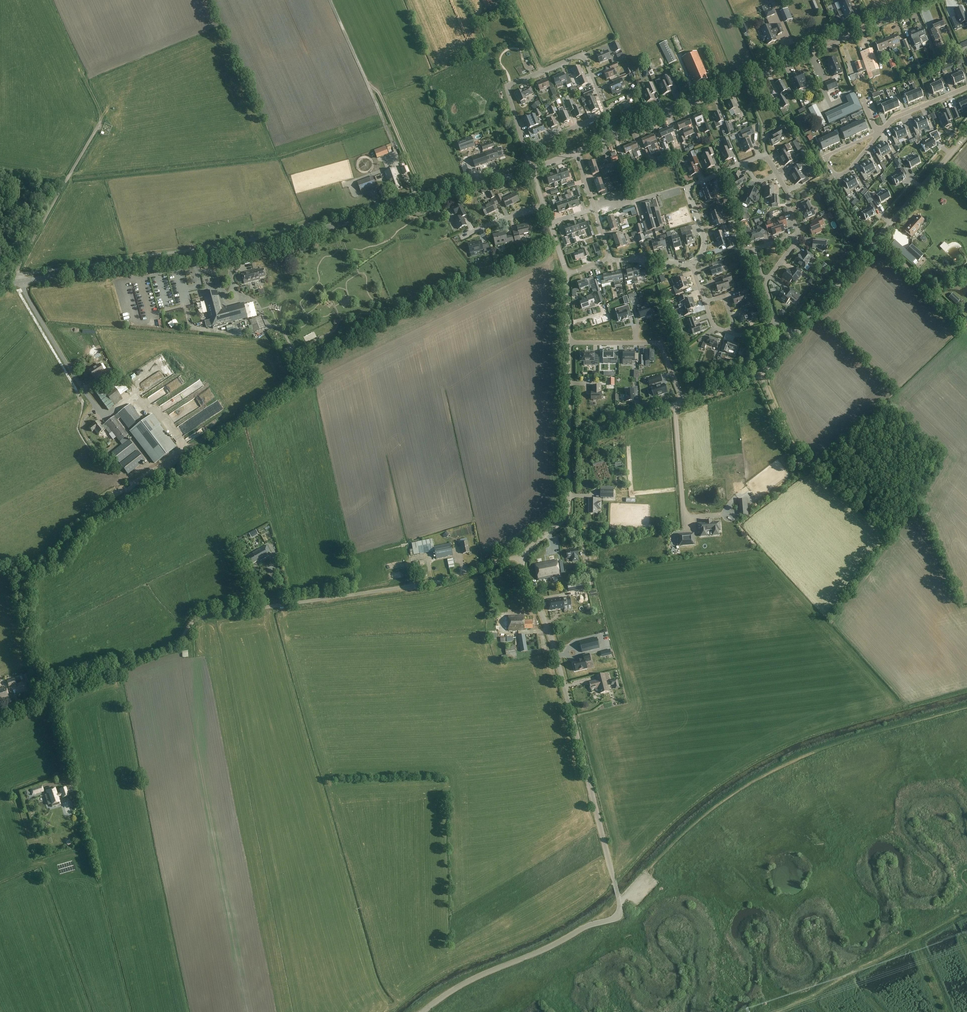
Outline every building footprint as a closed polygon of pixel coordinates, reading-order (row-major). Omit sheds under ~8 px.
[(491,0),(482,0),(486,9),(488,12),(499,8),(497,4),(493,5),(491,0)] [(855,14),(849,0),(840,0),(838,1),(841,9),(837,11),(840,16),(844,14),(846,18),(855,14)] [(771,4),(762,8),(764,12),(766,18),(776,14),(773,8),(771,4)] [(955,17),(950,19),(953,28),(966,22),(960,8),(952,12),(955,17)] [(787,9),(781,11),(785,22),(791,19),(787,9)] [(936,29),(937,29),(944,26),(941,20),(932,24),(933,27),(928,30),(929,32),(934,44),(941,41),(936,29)] [(777,36),(783,33),(780,24),(774,27),(775,29),(772,30),(770,25),(761,29),(764,36),(762,37),(762,38),(763,41),(764,41),(766,41),(768,45),(776,41),(774,35),(777,34),(777,36)] [(915,31),(921,43),(927,41),(922,28),(915,31)] [(921,43),(915,31),(909,33),(914,46),(921,43)] [(886,39),(889,47),(899,42),(897,35),(896,35),(894,36),(890,38),(890,36),(885,38),(886,39)] [(878,51),(889,47),(886,39),(883,40),(883,39),(875,43),(878,51)] [(910,50),(906,40),(902,41),(905,48),(903,49),(905,52),(910,50)] [(677,60),(667,41),(659,45),(669,64),(677,60)] [(619,43),(613,46),(616,52),(621,50),(619,43)] [(879,69),(874,53),(871,54),(870,50),(860,53),(867,73),(879,69)] [(600,63),(611,58),(608,51),(597,55),(600,63)] [(697,51),(682,57),(692,80),(693,80),(695,84),(707,79),(705,74),(706,74),(697,51)] [(842,73),(835,57),(828,60),(830,64),(828,65),(833,76),(842,73)] [(858,73),(866,71),(862,61),(860,62),(855,63),(858,73)] [(604,72),(607,79),(616,75),(613,69),(618,66),(617,63),(609,66),(611,70),(604,72)] [(582,72),(580,66),(572,69),(576,79),(579,78),(582,86),(588,83),(583,71),(582,72)] [(489,68),(481,71),(486,84),(494,81),(489,68)] [(966,75),(963,69),(955,73),(960,83),(965,81),(963,76),(966,75)] [(796,92),(802,89),(804,88),(801,82),(802,82),(805,81),(805,80),(803,76),(804,76),(803,75),(803,76),(801,71),(793,75),(795,81),(792,83),(796,92)] [(465,77),(457,80),(459,84),(458,84),(459,87),(460,87),(462,91),(470,88),(468,84),(474,81),(470,72),(464,74),(465,77)] [(567,86),(572,84),(568,75),(565,77),(563,73),(559,75),(560,75),(553,78),(556,86),(565,82),(567,86)] [(952,80),(954,85),(960,83),(955,73),(947,76),(949,82),(952,80)] [(659,84),(661,88),(663,95),(671,91),(668,85),(672,84),(668,75),(661,78),(663,82),(659,84)] [(942,85),(944,84),(942,78),(939,80),(939,81),(935,83),(934,82),(938,92),(944,90),(942,85)] [(613,94),(616,93),(617,94),(618,95),(620,94),(621,93),(620,91),(622,90),(621,86),(624,85),(621,79),(615,81),(616,85),(610,87),(611,89),(613,94)] [(824,83),(828,91),(837,87),(834,79),(824,83)] [(547,80),(537,84),(540,91),(549,87),(551,90),(554,88),(551,81),(548,82),(547,80)] [(789,89),(786,90),(781,81),(775,84),(781,94),(782,93),(782,95),(778,97),(784,107),(788,105),(783,96),(787,94),(788,96),(792,94),(789,89)] [(928,91),(931,90),(933,94),(938,92),(934,82),(926,85),(928,91)] [(645,102),(647,101),(647,102),(654,99),(652,94),(656,93),(652,83),(646,85),(648,90),(643,92),(645,96),(642,97),(645,102)] [(526,100),(525,97),(529,95),(529,96),(533,94),(531,87),(525,90),(523,91),(522,91),(517,93),(520,102),(521,102),(522,104),(523,105),(525,104),(526,102),(525,100),(526,100)] [(918,100),(923,97),(920,89),(915,91),(918,100)] [(591,90),(583,93),(586,100),(587,100),(592,112),(595,111),(595,110),(598,109),(593,97),(592,98),(591,95),(593,94),(591,90)] [(915,91),(914,90),(909,93),(909,94),(913,102),(918,100),(915,91)] [(855,93),(846,97),(849,104),(825,115),(829,124),(862,109),(855,93)] [(913,102),(909,94),(904,96),(908,104),(913,102)] [(961,109),(966,106),(966,97),(958,101),(961,109)] [(568,108),(566,103),(564,98),(559,100),(561,104),(561,103),(562,105),(563,104),(565,110),(568,108)] [(890,99),(885,102),(889,112),(894,110),(891,101),(890,99)] [(896,99),(891,101),(894,110),(899,108),(896,99)] [(581,108),(580,108),(579,106),(575,108),(574,105),(573,100),(566,103),(568,108),(570,112),(573,111),(576,117),(577,118),(579,117),(579,116),(582,115),(581,111),(582,111),(581,108)] [(736,104),(735,104),(733,100),(727,103),(730,110),(733,109),(735,115),(740,113),(736,104)] [(879,101),(875,103),(878,110),(882,108),(884,114),(889,112),(885,102),(880,104),(879,101)] [(479,108),(476,109),(478,114),(481,112),(482,114),(494,109),(491,102),(479,107),(479,108)] [(634,114),(628,102),(623,104),(625,109),(620,111),(624,119),(634,114)] [(816,105),(808,109),(818,126),(825,123),(816,105)] [(567,123),(567,122),(570,120),(566,112),(564,112),(563,108),(559,109),(560,114),(564,123),(565,123),(567,123)] [(535,115),(528,118),(524,119),(528,130),(530,136),(545,131),(542,125),(540,126),(536,118),(541,116),(539,109),(533,111),(535,115)] [(940,117),(941,121),(940,121),(942,124),(943,124),(944,128),(947,126),(947,127),(951,126),(950,125),(951,125),(949,121),(952,120),(951,117),(948,109),(942,112),(944,116),(940,117)] [(473,116),(476,115),(474,110),(471,111),(470,110),(458,115),(461,123),(473,118),(473,116)] [(714,122),(716,127),(720,126),(719,123),(723,121),(719,111),(719,112),(718,111),(716,112),(716,113),(714,114),(714,115),(713,115),(713,116),(713,117),(713,118),(714,118),(715,118),(716,121),(714,122)] [(697,115),(697,116),(694,117),(697,126),(702,124),(705,132),(709,131),(706,122),(704,123),(700,115),(700,114),(697,115)] [(553,119),(552,115),(546,117),(549,125),(550,124),(551,128),(557,126),(554,118),(553,119)] [(924,117),(919,119),(924,128),(928,127),(930,130),(933,129),(930,121),(927,122),(924,117)] [(689,119),(683,122),(689,136),(694,134),(691,128),(690,128),(689,127),(692,125),(689,119)] [(916,126),(913,128),(916,136),(920,134),(919,132),(924,130),(924,128),(919,119),(914,121),(916,126)] [(863,121),(857,123),(861,132),(867,130),(863,121)] [(689,136),(683,122),(677,125),(680,131),(683,129),(683,131),(682,132),(685,138),(689,136)] [(856,135),(861,132),(857,123),(852,126),(856,135)] [(852,126),(846,128),(850,137),(856,135),(852,126)] [(898,128),(903,139),(907,137),(908,139),(912,138),(909,130),(905,131),(903,126),(898,128)] [(669,138),(671,142),(674,141),(671,134),(674,133),(672,127),(665,130),(668,135),(669,138)] [(845,140),(850,137),(846,128),(840,131),(845,140)] [(903,139),(898,128),(893,130),(895,135),(892,137),(895,145),(899,143),(898,141),(903,139)] [(779,137),(783,135),(780,129),(771,134),(773,137),(769,139),(773,146),(781,141),(779,137)] [(668,135),(665,130),(659,132),(662,138),(664,137),(665,139),(667,144),(671,142),(669,138),(668,135)] [(741,134),(744,141),(740,142),(742,147),(744,147),(746,152),(753,149),(751,143),(750,139),(749,136),(751,135),(749,131),(741,134)] [(927,141),(921,145),(925,152),(935,146),(934,143),(940,139),(937,131),(929,134),(925,136),(927,141)] [(830,136),(834,145),(839,142),(835,133),(830,136)] [(648,138),(650,143),(656,141),(654,135),(648,138)] [(824,138),(828,147),(834,145),(830,136),(824,138)] [(733,149),(730,142),(728,137),(723,139),(722,139),(719,140),(720,142),(722,140),(726,148),(720,150),(725,161),(729,159),(733,158),(730,150),(733,149)] [(472,138),(458,143),(460,151),(475,146),(472,138)] [(650,143),(648,138),(641,140),(644,146),(645,149),(648,148),(650,152),(653,150),(651,146),(650,143)] [(828,147),(824,138),(818,141),(822,150),(828,147)] [(880,145),(887,155),(891,152),(892,155),(896,153),(891,145),(888,147),(885,142),(880,145)] [(636,143),(630,146),(635,158),(635,159),(638,157),(637,153),(639,152),(638,149),(636,143)] [(387,145),(376,148),(379,156),(389,153),(387,145)] [(779,155),(782,161),(790,155),(789,153),(792,151),(789,145),(781,149),(783,153),(779,155)] [(887,155),(880,145),(876,148),(879,153),(875,155),(880,162),(884,160),(882,158),(887,155)] [(635,158),(630,146),(623,148),(626,154),(629,152),(630,155),(632,160),(635,158)] [(492,161),(494,160),(496,159),(504,157),(500,147),(472,157),(475,167),(479,166),(479,165),(481,164),(481,165),(489,162),(489,161),(492,160),(492,161)] [(714,155),(711,148),(706,151),(708,154),(702,156),(707,169),(715,166),(711,156),(714,155)] [(790,155),(782,161),(785,166),(789,163),(791,166),(797,162),(795,158),(794,157),(793,157),(792,158),(790,155)] [(909,165),(911,168),(920,162),(916,155),(907,161),(905,159),(902,160),(906,166),(909,165)] [(602,158),(588,163),(590,169),(604,164),(602,158)] [(691,165),(687,166),(691,176),(699,172),(696,165),(699,164),(696,158),(689,161),(691,165)] [(870,160),(865,163),(871,173),(876,171),(877,173),(881,171),(876,164),(873,165),(870,160)] [(872,174),(871,173),(865,163),(860,166),(863,171),(860,173),(865,181),(868,178),(867,177),(872,174)] [(606,167),(604,164),(590,169),(593,175),(599,173),(598,170),(606,167)] [(793,179),(802,173),(801,171),(803,169),(800,164),(793,168),(795,171),(790,174),(791,176),(792,176),(793,179)] [(398,177),(395,168),(384,172),(387,179),(389,185),(390,185),(392,190),(401,187),(398,177)] [(900,170),(901,172),(892,178),(896,185),(906,180),(904,176),(906,175),(902,168),(900,170)] [(560,171),(564,184),(567,184),(566,180),(565,180),(565,179),(569,177),(566,169),(560,171)] [(553,173),(556,182),(561,180),(561,182),(560,182),(562,185),(564,184),(560,171),(560,170),(553,173)] [(737,187),(746,182),(742,176),(740,177),(737,172),(731,176),(734,181),(733,181),(737,187)] [(553,173),(546,175),(549,184),(554,183),(555,184),(554,184),(555,188),(558,187),(556,182),(553,173)] [(802,173),(793,179),(795,181),(794,182),(796,184),(801,181),(803,184),(809,180),(806,175),(804,176),(802,173)] [(853,176),(848,179),(854,189),(858,186),(860,189),(863,186),(859,179),(856,181),(853,177),(853,176)] [(376,186),(373,177),(357,182),(361,192),(376,186)] [(596,187),(610,183),(610,180),(602,182),(601,179),(595,181),(596,187)] [(843,181),(844,182),(846,187),(843,188),(847,196),(851,194),(850,193),(855,190),(854,189),(848,179),(843,181)] [(611,186),(610,183),(596,187),(598,193),(601,193),(602,196),(610,193),(608,187),(611,186)] [(714,184),(708,186),(701,188),(704,197),(713,194),(715,193),(713,188),(715,187),(714,184)] [(771,204),(778,204),(778,196),(774,196),(773,187),(765,187),(766,194),(765,194),(765,198),(771,198),(771,204)] [(759,192),(752,189),(749,193),(747,194),(743,202),(749,205),(748,204),(750,200),(753,201),(754,200),(756,201),(758,200),(759,198),(758,196),(756,196),(758,192),(759,192)] [(494,194),(495,196),(496,196),(499,202),(503,201),(497,190),(494,192),(494,194)] [(890,197),(886,190),(876,196),(875,193),(872,195),(876,201),(879,200),(881,203),(890,197)] [(503,200),(506,207),(519,201),(515,193),(503,200)] [(572,208),(573,208),(579,206),(576,197),(571,199),(571,197),(572,197),(570,194),(568,195),(572,208)] [(714,200),(713,194),(704,197),(706,203),(713,200),(714,203),(720,201),(719,198),(714,200)] [(568,200),(563,202),(566,210),(566,211),(573,208),(572,208),(568,195),(565,195),(566,199),(567,199),(568,200)] [(563,202),(561,197),(558,198),(560,201),(561,202),(556,204),(559,213),(566,211),(566,210),(563,202)] [(492,198),(487,201),(488,204),(481,207),(485,216),(497,210),(495,206),(498,204),(495,199),(493,200),(492,198)] [(643,222),(646,232),(663,227),(663,226),(660,216),(658,208),(657,208),(656,203),(653,204),(652,201),(652,200),(640,203),(641,203),(646,221),(643,222)] [(805,220),(815,215),(812,208),(811,208),(808,200),(801,203),(805,211),(802,212),(805,220)] [(862,213),(866,220),(875,214),(873,211),(876,209),(872,203),(870,205),(871,207),(862,213)] [(454,220),(459,229),(467,225),(463,217),(466,215),(461,204),(452,208),(455,214),(458,213),(460,217),(454,220)] [(710,214),(711,219),(721,216),(720,213),(722,212),(721,207),(715,209),(716,212),(710,214)] [(740,222),(747,220),(744,213),(738,215),(740,222)] [(607,218),(609,225),(623,220),(622,217),(614,219),(613,216),(607,218)] [(711,219),(713,224),(714,227),(726,223),(724,218),(722,219),(721,216),(711,219)] [(919,229),(918,227),(924,221),(919,216),(911,225),(909,224),(904,231),(911,237),(919,229)] [(779,223),(776,224),(779,234),(785,232),(783,227),(786,225),(784,218),(778,220),(779,223)] [(811,223),(812,226),(809,228),(812,235),(816,233),(816,234),(822,232),(819,227),(824,225),(821,218),(811,223)] [(577,222),(582,236),(584,235),(583,231),(582,232),(582,230),(587,229),(584,220),(577,222)] [(623,220),(609,225),(611,231),(617,228),(616,225),(624,223),(623,220)] [(773,235),(779,234),(776,224),(772,225),(771,221),(765,223),(768,232),(771,230),(773,235)] [(582,236),(577,222),(570,224),(574,233),(578,231),(579,233),(578,233),(579,236),(582,236)] [(758,230),(755,232),(758,241),(760,240),(760,239),(764,238),(761,230),(765,229),(762,222),(758,224),(759,226),(757,227),(758,230)] [(528,224),(527,225),(527,224),(517,226),(518,231),(513,232),(515,241),(520,240),(519,235),(529,233),(528,228),(529,228),(529,227),(529,225),(528,224)] [(575,238),(574,233),(570,224),(564,227),(567,235),(572,234),(572,235),(571,235),(572,239),(575,238)] [(726,238),(724,233),(729,232),(729,229),(733,228),(732,224),(725,226),(726,227),(721,229),(722,232),(714,234),(717,241),(726,238)] [(691,225),(680,229),(682,234),(685,233),(686,238),(688,244),(695,242),(693,236),(692,237),(691,231),(693,230),(691,225)] [(755,242),(758,241),(755,232),(751,233),(750,228),(747,229),(747,228),(743,229),(745,236),(749,235),(751,242),(755,241),(755,242)] [(668,240),(670,240),(673,239),(675,248),(681,247),(678,235),(674,236),(673,233),(671,233),(670,231),(666,233),(668,240)] [(513,242),(511,234),(506,236),(505,232),(493,235),(496,245),(505,243),(505,244),(513,242)] [(615,243),(631,237),(630,234),(623,236),(622,233),(613,236),(615,243)] [(643,234),(637,236),(639,242),(645,240),(643,234)] [(661,239),(657,240),(660,249),(666,247),(665,243),(668,242),(666,235),(660,236),(661,239)] [(631,237),(615,243),(617,249),(627,245),(625,242),(632,239),(631,237)] [(726,238),(717,241),(719,247),(726,245),(727,248),(734,246),(732,240),(730,240),(729,237),(726,238)] [(654,250),(660,249),(657,240),(654,241),(653,238),(647,240),(650,247),(653,246),(654,250)] [(826,250),(827,243),(825,243),(826,240),(816,239),(815,242),(813,242),(812,249),(816,249),(816,248),(823,253),(825,250),(826,250)] [(483,250),(484,252),(487,251),(488,255),(490,254),(490,251),(491,251),(489,243),(482,245),(481,241),(468,244),(470,253),(483,250)] [(906,251),(907,252),(903,256),(911,263),(915,259),(918,261),(924,255),(912,244),(906,251)] [(588,256),(586,248),(583,249),(578,251),(579,252),(574,254),(576,260),(584,257),(588,256)] [(808,262),(813,256),(806,251),(802,257),(799,255),(794,261),(804,269),(809,263),(808,262)] [(726,266),(724,260),(718,262),(719,266),(710,269),(713,276),(723,272),(721,268),(726,266)] [(801,274),(803,271),(797,267),(795,270),(794,269),(792,272),(788,270),(782,277),(790,283),(792,279),(796,282),(802,275),(801,274)] [(242,273),(245,284),(260,280),(259,279),(265,277),(263,269),(259,270),(259,268),(242,273)] [(639,268),(632,269),(635,284),(638,283),(637,278),(646,276),(645,271),(639,272),(639,268)] [(635,284),(632,269),(626,270),(627,273),(624,274),(625,282),(632,281),(632,284),(635,284)] [(615,272),(618,287),(621,287),(620,281),(623,280),(621,271),(615,272)] [(618,287),(615,272),(609,274),(610,283),(614,282),(615,290),(618,289),(618,287)] [(610,283),(609,274),(602,275),(603,279),(601,280),(602,285),(610,283)] [(732,282),(730,275),(722,278),(723,282),(716,285),(718,292),(722,290),(722,291),(730,289),(728,283),(732,282)] [(676,283),(677,285),(677,286),(687,282),(685,277),(679,280),(678,277),(671,279),(673,284),(676,283)] [(586,280),(577,283),(580,290),(592,286),(591,285),(594,284),(593,278),(589,279),(586,280)] [(673,287),(674,290),(676,295),(683,292),(682,289),(689,287),(687,282),(677,286),(677,285),(673,287)] [(745,301),(743,297),(749,295),(747,288),(738,291),(740,295),(732,298),(735,305),(740,303),(742,307),(749,305),(747,300),(745,301)] [(790,298),(795,292),(789,288),(786,292),(786,293),(785,294),(782,292),(778,297),(786,304),(791,298),(790,298)] [(212,326),(216,325),(217,327),(227,325),(226,323),(247,317),(244,304),(222,310),(217,291),(204,295),(206,304),(212,326)] [(604,302),(600,292),(594,294),(598,304),(604,302)] [(952,293),(949,298),(956,305),(960,301),(952,293)] [(590,306),(589,304),(594,302),(592,295),(581,298),(583,302),(580,303),(581,306),(580,307),(581,309),(582,309),(590,306)] [(679,308),(682,307),(683,307),(694,303),(693,298),(686,300),(685,297),(678,299),(680,305),(678,305),(679,308)] [(647,303),(638,306),(639,310),(638,310),(639,313),(638,313),(639,317),(640,317),(641,318),(647,316),(647,317),(651,316),(651,315),(652,315),(649,307),(647,303)] [(696,308),(694,303),(683,307),(682,307),(683,312),(684,316),(694,313),(692,309),(696,308)] [(625,319),(629,318),(627,312),(630,311),(628,305),(623,307),(624,311),(616,314),(618,321),(622,320),(622,321),(626,320),(625,319)] [(755,306),(749,308),(746,309),(747,313),(740,315),(742,321),(747,320),(748,322),(749,322),(751,322),(752,320),(751,318),(750,315),(758,313),(755,306)] [(266,327),(261,316),(250,321),(254,332),(266,327)] [(702,331),(700,324),(697,325),(695,318),(689,320),(691,327),(691,328),(693,334),(702,331)] [(238,325),(240,335),(246,333),(244,324),(238,325)] [(717,348),(720,341),(709,337),(708,341),(704,340),(701,347),(705,349),(707,344),(717,348)] [(724,343),(721,351),(727,353),(728,349),(736,351),(738,345),(728,342),(727,345),(726,345),(726,344),(724,343)] [(608,361),(618,361),(618,355),(614,355),(614,351),(610,351),(610,350),(607,350),(607,351),(603,351),(603,359),(608,359),(608,361)] [(623,351),(623,360),(632,360),(632,362),(638,362),(638,354),(634,354),(634,351),(623,351)] [(654,362),(654,351),(645,351),(645,362),(654,362)] [(580,352),(580,362),(593,362),(593,366),(597,366),(597,359),(594,359),(594,352),(580,352)] [(100,364),(89,371),(93,377),(99,373),(100,374),(104,371),(100,364)] [(107,378),(114,373),(111,368),(104,373),(107,378)] [(214,387),(222,381),(218,376),(210,382),(214,387)] [(655,377),(647,380),(649,385),(656,383),(655,377)] [(123,399),(120,396),(126,391),(118,380),(112,385),(110,382),(97,392),(110,409),(114,406),(123,399)] [(187,391),(191,396),(204,386),(200,381),(187,391)] [(663,384),(651,388),(654,397),(666,393),(663,384)] [(591,392),(591,400),(593,400),(594,401),(596,401),(596,400),(601,400),(601,392),(601,386),(592,386),(592,392),(591,392)] [(633,390),(626,390),(627,401),(636,401),(635,394),(638,394),(638,387),(633,387),(633,390)] [(162,389),(149,399),(154,405),(166,395),(162,389)] [(130,404),(117,414),(155,463),(175,448),(159,426),(160,425),(152,414),(143,421),(130,404)] [(92,432),(96,429),(99,433),(102,431),(102,432),(106,429),(109,434),(112,432),(122,445),(111,453),(119,463),(136,449),(127,437),(128,435),(114,416),(101,426),(97,421),(93,425),(89,428),(92,432)] [(214,432),(219,429),(215,422),(210,426),(214,432)] [(128,474),(145,461),(137,450),(120,464),(128,474)] [(601,490),(601,498),(613,498),(613,490),(601,490)] [(601,502),(597,502),(597,499),(589,499),(589,514),(597,514),(597,510),(601,510),(601,502)] [(720,531),(720,522),(714,522),(712,522),(706,523),(698,524),(698,533),(700,532),(701,536),(707,536),(706,532),(712,531),(713,535),(719,535),(718,531),(720,531)] [(252,538),(258,534),(256,529),(249,533),(252,538)] [(684,539),(685,548),(699,547),(699,538),(684,539)] [(451,544),(434,547),(432,539),(412,543),(413,551),(412,551),(412,555),(435,551),(436,559),(453,556),(451,544)] [(467,541),(460,543),(461,547),(462,547),(463,554),(469,553),(467,541)] [(247,557),(251,565),(260,560),(260,561),(272,554),(267,545),(247,557)] [(566,551),(568,558),(571,557),(572,562),(578,561),(577,556),(578,556),(577,549),(566,551)] [(280,553),(273,555),(275,564),(282,562),(280,553)] [(539,580),(560,576),(557,560),(552,561),(546,563),(536,565),(537,570),(537,574),(539,580)] [(580,579),(591,576),(590,570),(578,574),(580,579)] [(571,605),(570,598),(562,599),(562,597),(550,600),(547,600),(549,610),(551,610),(555,610),(555,609),(558,609),(564,608),(563,606),(571,605)] [(532,620),(524,620),(524,615),(508,616),(508,631),(524,630),(524,629),(533,629),(532,620)] [(521,652),(527,651),(525,641),(524,634),(518,635),(520,647),(521,652)] [(579,642),(582,652),(600,648),(597,638),(579,642)] [(502,661),(517,658),(515,646),(514,646),(505,647),(506,655),(501,656),(502,661)] [(600,652),(602,658),(611,656),(610,650),(600,652)] [(581,661),(581,660),(577,661),(577,662),(573,662),(574,667),(574,671),(575,670),(575,671),(587,668),(586,664),(586,662),(591,661),(589,654),(583,656),(584,660),(581,661)] [(597,681),(589,683),(590,685),(590,686),(591,690),(595,689),(596,691),(599,690),(600,694),(609,691),(606,680),(604,674),(596,676),(597,681)] [(9,687),(17,685),(14,678),(6,680),(9,687)] [(617,680),(609,682),(610,687),(614,686),(615,690),(619,689),(617,680)] [(0,689),(0,698),(1,697),(1,700),(5,699),(4,697),(8,696),(5,687),(0,689)] [(29,789),(30,790),(32,795),(44,791),(41,784),(29,789)] [(61,793),(57,794),(55,788),(46,791),(51,804),(60,801),(58,796),(62,795),(63,797),(68,795),(66,787),(60,789),(61,793)]
